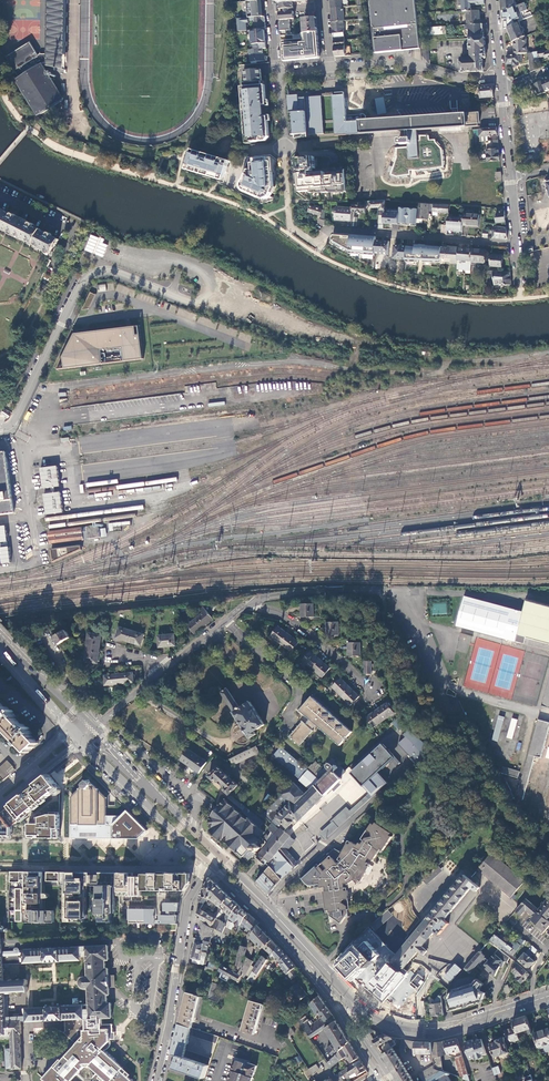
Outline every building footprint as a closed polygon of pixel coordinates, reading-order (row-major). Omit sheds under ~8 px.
[(65,69),(66,0),(48,0),(47,66),(65,69)] [(247,1),(249,18),(250,18),(264,17),(262,0),(261,0),(249,1),(247,1)] [(374,53),(407,50),(420,48),(419,42),(415,0),(369,0),(374,53)] [(485,5),(485,0),(458,0),(459,6),(463,6),(463,12),(467,11),(472,11),(472,5),(485,5)] [(513,0),(501,0),(502,10),(509,10),(514,7),(513,0)] [(295,19),(294,11),(293,11),(293,8),(294,8),(293,1),(279,2),(280,9),(284,9),(284,12),(280,12),(280,20),(290,19),(295,19)] [(343,7),(331,8),(332,13),(332,22),(343,21),(344,21),(343,7)] [(472,11),(467,11),(468,25),(481,24),(480,10),(472,11)] [(509,10),(502,10),(503,15),(504,24),(510,23),(510,18),(512,18),(512,15),(511,15),(511,13),(510,14),(509,10)] [(266,22),(265,16),(264,17),(250,18),(250,20),(255,20),(256,28),(265,28),(266,28),(266,22)] [(317,17),(304,18),(305,33),(318,32),(317,23),(317,17)] [(248,18),(238,18),(239,31),(247,30),(246,22),(249,22),(248,18)] [(280,26),(280,31),(291,30),(290,19),(280,20),(281,23),(280,23),(280,26)] [(334,41),(344,40),(345,40),(343,21),(332,22),(333,25),(334,38),(334,41)] [(518,34),(524,32),(520,23),(507,28),(509,32),(516,29),(518,34)] [(486,32),(486,29),(487,29),(487,28),(487,24),(481,24),(468,25),(466,25),(466,30),(468,30),(469,39),(471,39),(484,38),(484,32),(486,32)] [(432,27),(427,28),(428,35),(443,34),(446,34),(446,30),(446,26),(432,27)] [(252,44),(252,50),(263,49),(267,48),(265,29),(252,30),(253,44),(252,44)] [(516,29),(509,32),(513,41),(514,41),(525,36),(524,32),(518,34),(516,29)] [(320,58),(318,32),(305,33),(281,35),(283,61),(288,61),(320,58)] [(527,53),(526,36),(525,36),(514,41),(515,55),(518,55),(527,53)] [(461,57),(461,71),(473,71),(473,72),(484,71),(483,57),(485,57),(484,49),(486,49),(485,38),(484,38),(471,39),(469,39),(470,56),(461,57)] [(335,57),(351,56),(350,48),(345,48),(344,40),(334,41),(334,45),(335,57)] [(61,96),(41,65),(36,58),(39,56),(31,44),(15,54),(7,59),(20,79),(18,80),(40,116),(63,101),(61,96)] [(252,50),(249,50),(250,62),(261,61),(267,61),(267,56),(264,57),(263,49),(252,50)] [(36,58),(41,65),(44,63),(47,63),(47,54),(41,55),(39,56),(36,58)] [(518,55),(515,55),(506,57),(507,68),(517,66),(516,62),(520,62),(518,55)] [(267,141),(270,137),(269,117),(264,117),(264,111),(264,105),(268,105),(266,85),(263,85),(263,73),(262,69),(244,71),(250,138),(252,138),(252,142),(267,141)] [(547,91),(543,81),(534,83),(538,94),(547,91)] [(493,92),(492,85),(480,86),(480,90),(478,90),(478,93),(480,93),(481,98),(493,97),(493,92)] [(451,94),(453,108),(453,113),(361,120),(347,121),(345,95),(333,96),(334,121),(335,133),(335,136),(362,134),(406,131),(416,130),(471,126),(480,126),(480,124),(479,112),(470,112),(458,113),(458,108),(456,93),(451,94)] [(307,135),(324,134),(323,122),(322,96),(310,97),(304,97),(298,98),(298,96),(298,95),(289,96),(287,96),(288,113),(290,112),(292,135),(294,134),(294,139),(307,138),(307,135)] [(383,109),(377,110),(377,114),(385,113),(383,97),(375,98),(376,106),(378,105),(378,100),(381,100),(383,109)] [(497,134),(496,129),(479,129),(480,137),(488,137),(488,135),(491,135),(497,134)] [(406,138),(406,144),(407,149),(407,159),(418,158),(416,142),(416,134),(406,135),(406,138)] [(407,149),(396,149),(396,157),(390,174),(396,177),(409,175),(409,171),(443,166),(442,149),(435,142),(435,139),(428,136),(420,137),(420,142),(416,142),(418,158),(407,159),(407,149)] [(498,149),(498,141),(489,142),(489,150),(498,149)] [(242,157),(242,166),(233,164),(234,162),(230,160),(191,149),(188,151),(183,168),(186,171),(220,182),(220,183),(220,184),(262,204),(273,200),(279,187),(276,159),(271,154),(253,156),(246,173),(245,172),(243,171),(250,156),(243,157),(242,157)] [(486,150),(487,162),(499,160),(499,153),(498,149),(489,150),(486,150)] [(330,193),(348,192),(347,170),(330,172),(331,176),(326,177),(325,172),(310,173),(310,172),(313,171),(312,169),(316,168),(315,157),(297,158),(294,159),(296,172),(297,185),(299,185),(300,192),(311,191),(312,193),(330,193)] [(385,208),(385,202),(385,201),(365,202),(365,206),(366,206),(366,208),(380,208),(380,210),(385,210),(385,208)] [(365,202),(354,202),(353,205),(353,209),(352,212),(366,213),(366,208),(366,206),(365,206),(365,202)] [(400,207),(400,203),(385,202),(385,208),(397,209),(397,210),(399,210),(399,209),(400,209),(400,208),(400,207)] [(433,211),(433,204),(418,203),(418,208),(417,221),(423,221),(423,219),(427,219),(428,211),(433,211)] [(448,213),(449,205),(433,204),(433,211),(433,215),(438,215),(438,212),(448,213)] [(309,212),(321,215),(319,221),(325,222),(325,210),(321,209),(321,207),(315,205),(315,207),(311,206),(309,212)] [(352,212),(353,209),(336,207),(335,219),(351,221),(352,217),(352,212)] [(504,213),(504,207),(500,209),(498,209),(499,214),(496,214),(496,223),(505,222),(504,213)] [(404,225),(411,226),(412,224),(416,224),(418,209),(400,208),(400,209),(399,223),(403,223),(404,225)] [(34,245),(33,246),(51,255),(59,240),(52,237),(52,235),(50,234),(48,234),(48,235),(41,231),(42,231),(35,228),(36,227),(35,226),(33,225),(32,225),(31,226),(17,218),(18,218),(17,216),(15,215),(14,216),(13,216),(5,212),(4,213),(0,210),(0,227),(34,245)] [(453,214),(448,214),(447,225),(447,230),(462,231),(462,225),(463,218),(453,218),(453,214)] [(479,215),(463,214),(463,218),(462,225),(478,226),(479,215)] [(506,230),(506,228),(496,227),(493,227),(493,232),(492,238),(505,239),(507,238),(506,230)] [(376,240),(376,237),(366,236),(351,234),(348,234),(340,234),(335,233),(332,238),(327,245),(372,267),(374,267),(375,255),(375,253),(375,251),(375,248),(376,240)] [(90,234),(84,250),(103,257),(107,245),(102,243),(104,239),(90,234)] [(382,240),(376,240),(375,248),(375,251),(375,253),(388,255),(389,241),(382,240)] [(415,246),(407,246),(407,255),(406,257),(406,259),(406,261),(405,273),(439,279),(440,263),(441,261),(441,259),(441,257),(441,255),(442,248),(442,246),(425,244),(415,243),(415,246)] [(407,255),(407,246),(401,245),(394,245),(393,258),(406,259),(406,257),(407,255)] [(448,248),(442,248),(441,255),(441,257),(441,259),(441,261),(446,262),(450,262),(457,263),(457,260),(458,259),(459,248),(448,247),(448,248)] [(472,249),(459,248),(458,259),(457,260),(457,263),(457,269),(471,270),(471,262),(471,261),(472,249)] [(486,250),(472,249),(471,261),(471,262),(485,264),(486,250)] [(490,266),(502,267),(503,255),(491,254),(490,266)] [(511,279),(510,271),(492,270),(494,285),(504,284),(504,285),(511,285),(511,279)] [(144,359),(140,326),(76,333),(59,369),(144,359)] [(8,418),(11,412),(4,408),(0,414),(8,418)] [(14,512),(6,452),(0,453),(0,514),(14,512)] [(40,468),(43,488),(60,486),(57,466),(40,468)] [(60,492),(43,494),(46,514),(63,512),(60,492)] [(89,538),(102,537),(102,536),(102,535),(101,525),(100,524),(88,525),(87,526),(89,537),(89,538)] [(48,531),(50,544),(84,540),(83,527),(48,531)] [(2,564),(13,563),(11,546),(1,547),(2,564)] [(81,546),(52,549),(53,562),(82,551),(81,546)] [(132,568),(133,573),(159,568),(158,562),(132,568)] [(528,599),(524,613),(512,610),(512,609),(466,596),(457,626),(548,651),(548,605),(528,599)] [(301,604),(302,617),(314,616),(314,603),(301,604)] [(372,609),(377,616),(381,613),(376,606),(372,609)] [(203,613),(197,618),(204,626),(213,619),(204,607),(200,610),(203,613)] [(204,626),(197,618),(191,622),(188,619),(185,622),(194,634),(204,626)] [(326,622),(327,635),(339,635),(339,622),(326,622)] [(128,642),(132,630),(119,626),(116,638),(128,642)] [(281,644),(289,634),(278,626),(271,636),(281,644)] [(66,630),(55,637),(59,645),(70,638),(66,630)] [(144,634),(132,630),(128,642),(140,646),(144,634)] [(88,633),(86,647),(99,649),(101,635),(88,633)] [(158,635),(159,647),(175,646),(175,634),(158,635)] [(299,642),(289,634),(281,644),(292,652),(299,642)] [(349,642),(349,656),(361,656),(361,642),(349,642)] [(99,649),(86,647),(84,661),(97,663),(99,649)] [(312,669),(321,660),(311,651),(303,661),(312,669)] [(330,668),(321,660),(312,669),(322,677),(330,668)] [(133,673),(118,674),(119,684),(134,683),(133,673)] [(105,686),(119,684),(118,674),(104,676),(105,686)] [(341,696),(350,687),(341,678),(332,687),(341,696)] [(359,696),(350,687),(341,696),(350,705),(359,696)] [(222,692),(250,738),(256,734),(255,731),(265,724),(250,702),(240,708),(228,689),(222,692)] [(311,698),(299,712),(309,722),(306,725),(302,721),(288,737),(298,747),(312,732),(310,730),(315,726),(338,747),(343,742),(344,743),(346,741),(345,739),(351,733),(311,698)] [(18,742),(16,743),(19,746),(21,745),(29,753),(39,743),(31,735),(32,734),(28,730),(30,728),(28,727),(27,728),(24,724),(22,726),(14,717),(16,716),(14,714),(12,715),(11,714),(12,712),(13,711),(12,709),(11,711),(7,707),(6,708),(0,702),(0,723),(18,742)] [(388,703),(377,710),(384,720),(395,712),(388,703)] [(384,720),(377,710),(366,717),(373,727),(384,720)] [(498,715),(491,740),(497,741),(504,717),(498,715)] [(401,718),(393,724),(405,736),(398,744),(418,765),(434,749),(401,718)] [(512,718),(506,737),(511,739),(517,719),(512,718)] [(523,800),(535,756),(541,758),(548,728),(548,723),(538,720),(517,798),(523,800)] [(350,773),(368,794),(371,797),(387,783),(377,772),(394,756),(382,743),(350,773)] [(260,753),(256,746),(230,759),(233,766),(260,753)] [(273,755),(299,779),(307,769),(281,746),(273,755)] [(191,768),(199,774),(207,763),(189,749),(181,760),(191,768)] [(8,760),(0,767),(0,776),(3,780),(11,774),(8,771),(13,766),(8,760)] [(308,769),(316,775),(322,768),(323,767),(315,761),(311,765),(308,769)] [(313,785),(324,796),(331,790),(333,792),(341,784),(339,782),(341,780),(334,771),(338,768),(335,766),(334,765),(332,767),(330,764),(326,764),(325,765),(324,767),(327,771),(318,779),(307,769),(299,779),(298,781),(308,790),(313,785)] [(224,790),(229,795),(239,785),(234,780),(233,781),(223,771),(224,771),(219,766),(209,776),(214,781),(216,779),(226,788),(224,790)] [(502,773),(518,778),(520,772),(503,767),(502,773)] [(20,818),(21,820),(60,788),(50,775),(0,814),(0,837),(5,837),(5,835),(13,835),(13,827),(15,825),(14,823),(20,818)] [(502,776),(500,777),(497,778),(506,794),(512,791),(505,778),(504,778),(502,776)] [(139,839),(148,830),(127,811),(122,816),(107,816),(107,796),(89,778),(70,796),(70,824),(70,839),(116,839),(139,839)] [(280,828),(283,831),(294,821),(296,822),(324,796),(313,785),(308,790),(304,794),(294,783),(285,792),(272,806),(264,815),(272,822),(273,823),(272,824),(279,829),(280,828)] [(319,834),(325,839),(327,840),(372,798),(371,797),(368,794),(349,810),(346,807),(330,821),(331,823),(319,834)] [(226,843),(228,843),(231,846),(234,849),(237,851),(237,853),(239,853),(243,857),(244,856),(248,860),(256,853),(257,853),(257,851),(260,848),(262,849),(263,847),(265,845),(270,836),(267,833),(263,839),(261,836),(265,832),(261,828),(262,828),(261,827),(264,823),(255,815),(256,815),(232,797),(230,797),(227,800),(226,799),(225,799),(225,800),(221,805),(220,804),(219,805),(220,806),(218,808),(217,808),(218,809),(215,812),(214,812),(214,813),(212,815),(211,815),(211,816),(212,816),(212,817),(210,819),(209,819),(209,820),(210,821),(210,824),(209,824),(210,825),(211,825),(214,827),(211,830),(210,830),(209,831),(211,831),(215,835),(214,836),(215,837),(216,836),(220,840),(220,842),(222,842),(221,840),(224,837),(228,841),(227,842),(226,842),(226,843)] [(41,824),(31,823),(30,838),(60,838),(60,814),(51,814),(41,817),(41,824)] [(373,861),(381,849),(384,850),(394,834),(374,821),(368,830),(372,832),(373,836),(362,838),(358,845),(349,840),(343,853),(338,850),(337,850),(337,851),(335,852),(332,851),(321,861),(328,869),(325,872),(320,866),(318,868),(312,873),(310,871),(303,877),(305,879),(303,881),(306,884),(308,885),(310,886),(311,886),(320,885),(321,888),(323,887),(326,887),(328,902),(326,902),(327,910),(330,910),(331,919),(334,919),(346,917),(350,917),(348,909),(347,908),(348,906),(343,902),(345,899),(349,899),(348,891),(345,891),(345,888),(344,884),(347,883),(350,883),(352,882),(353,881),(354,880),(358,882),(360,880),(368,865),(369,863),(367,862),(369,858),(373,861)] [(272,867),(282,879),(294,868),(295,868),(299,864),(288,851),(295,841),(283,831),(280,828),(279,829),(272,824),(269,828),(270,830),(272,832),(270,836),(265,845),(263,847),(262,849),(263,850),(257,857),(265,864),(267,863),(272,867)] [(370,867),(368,865),(360,880),(362,881),(370,867)] [(422,880),(427,885),(442,871),(437,866),(422,880)] [(268,895),(282,879),(272,867),(256,883),(268,895)] [(55,922),(55,910),(43,910),(43,872),(12,872),(11,882),(21,882),(21,880),(27,880),(27,910),(23,910),(23,913),(27,913),(27,921),(55,922)] [(61,872),(48,872),(48,881),(59,881),(61,881),(61,872)] [(61,885),(66,885),(66,922),(86,922),(86,918),(86,910),(88,910),(91,910),(92,883),(101,883),(101,885),(101,905),(101,910),(101,922),(114,922),(114,913),(115,887),(115,885),(115,884),(118,884),(121,884),(121,873),(99,872),(99,874),(92,874),(92,872),(61,872),(61,881),(61,885)] [(121,895),(144,895),(144,890),(187,891),(191,883),(191,873),(121,873),(121,884),(121,885),(121,895)] [(426,921),(437,929),(472,888),(477,892),(480,888),(465,875),(426,921)] [(208,881),(201,895),(209,899),(211,897),(219,886),(210,878),(208,881)] [(230,897),(219,886),(211,897),(221,906),(222,908),(230,897)] [(209,899),(201,895),(200,897),(199,900),(204,903),(206,901),(207,902),(209,899)] [(212,926),(223,933),(230,920),(239,906),(230,897),(222,908),(223,908),(217,918),(212,926)] [(526,899),(515,911),(521,916),(524,912),(525,912),(526,911),(530,915),(534,919),(532,921),(537,925),(536,927),(542,933),(548,926),(548,921),(548,920),(548,918),(548,898),(538,910),(526,899)] [(182,903),(166,902),(166,911),(181,911),(182,903)] [(223,908),(222,908),(221,906),(215,914),(212,913),(211,915),(217,918),(223,908)] [(243,910),(239,906),(230,920),(233,922),(234,921),(236,922),(243,910)] [(156,909),(130,909),(130,923),(156,923),(156,920),(156,909)] [(200,909),(197,915),(197,917),(204,921),(208,914),(200,909)] [(393,915),(388,909),(370,927),(374,932),(393,915)] [(248,914),(243,910),(236,922),(238,924),(236,928),(238,929),(248,914)] [(248,913),(248,914),(238,929),(238,931),(240,932),(239,934),(244,938),(247,934),(247,933),(250,930),(254,932),(258,925),(259,923),(248,913)] [(212,926),(217,918),(211,915),(208,914),(204,921),(212,926)] [(180,915),(162,915),(162,920),(162,923),(171,923),(179,924),(180,915)] [(233,922),(230,920),(223,933),(228,936),(231,929),(232,929),(234,924),(233,922)] [(213,929),(201,921),(197,938),(206,941),(210,942),(213,929)] [(397,955),(391,963),(406,975),(408,972),(404,968),(419,951),(423,946),(437,929),(426,921),(397,955)] [(5,981),(4,964),(27,963),(26,951),(21,951),(21,949),(19,948),(17,948),(16,949),(16,951),(4,952),(3,939),(2,932),(8,931),(7,929),(2,929),(2,922),(0,922),(0,981),(5,981)] [(273,940),(258,925),(254,932),(252,935),(251,937),(262,948),(264,947),(268,943),(269,945),(273,940)] [(391,963),(397,955),(374,932),(370,927),(349,944),(335,961),(337,963),(335,964),(351,982),(355,979),(368,990),(391,963)] [(512,943),(510,946),(506,943),(499,939),(494,935),(489,941),(493,944),(494,942),(502,948),(513,956),(517,951),(525,940),(522,937),(516,945),(512,943)] [(201,960),(206,941),(197,938),(196,942),(192,957),(193,958),(201,960)] [(237,965),(243,967),(244,967),(248,948),(250,941),(246,940),(244,947),(242,946),(237,965)] [(278,947),(273,940),(269,945),(268,943),(264,947),(272,954),(278,947)] [(209,949),(210,942),(206,941),(201,960),(200,964),(202,965),(202,963),(205,964),(207,956),(208,956),(209,949)] [(30,1008),(28,1008),(29,1016),(29,1020),(29,1021),(50,1020),(50,1021),(66,1020),(66,1031),(65,1032),(74,1040),(79,1034),(79,1030),(85,1030),(85,1038),(84,1038),(84,1041),(82,1041),(81,1040),(78,1044),(57,1067),(55,1066),(45,1078),(48,1080),(69,1080),(70,1080),(72,1080),(86,1066),(92,1065),(109,1080),(134,1080),(122,1070),(124,1068),(105,1050),(106,1049),(108,1049),(110,1046),(111,1045),(111,1043),(111,1042),(111,1040),(111,1039),(112,1039),(115,1039),(115,1033),(113,1033),(113,1032),(113,1024),(103,1024),(103,1018),(113,1018),(112,1003),(108,1003),(108,994),(110,994),(110,988),(109,975),(109,968),(106,969),(106,960),(110,960),(109,946),(61,948),(60,947),(58,947),(58,948),(50,949),(50,948),(46,948),(46,949),(26,950),(26,951),(27,963),(28,963),(32,962),(36,962),(46,962),(47,962),(54,962),(63,962),(63,961),(83,960),(83,956),(88,956),(89,977),(86,977),(84,977),(83,978),(82,980),(81,982),(81,984),(82,985),(84,987),(86,987),(90,987),(91,1005),(66,1006),(65,1005),(65,1006),(65,1005),(61,1005),(61,1006),(56,1006),(53,1006),(49,1006),(50,1006),(49,1006),(49,1007),(35,1008),(30,1008)] [(424,956),(428,950),(423,946),(419,951),(424,956)] [(530,958),(537,951),(532,946),(529,950),(529,949),(518,960),(528,969),(535,962),(530,958)] [(296,967),(278,947),(272,954),(271,956),(272,957),(276,958),(279,961),(280,965),(287,974),(288,974),(292,979),(298,973),(294,969),(296,967)] [(500,950),(498,948),(490,958),(490,959),(488,961),(484,957),(479,962),(494,976),(495,976),(500,966),(502,967),(505,962),(507,963),(510,958),(500,950)] [(481,953),(480,951),(465,968),(470,973),(479,962),(484,957),(485,956),(481,953)] [(268,960),(263,956),(248,979),(253,982),(268,960)] [(254,962),(246,958),(244,967),(243,967),(238,974),(241,976),(245,978),(254,962)] [(530,975),(516,962),(514,966),(516,968),(513,972),(518,977),(517,979),(522,984),(530,975)] [(391,963),(368,990),(383,1003),(407,976),(406,975),(391,963)] [(456,964),(441,977),(447,983),(462,970),(459,966),(458,967),(456,964)] [(238,974),(222,965),(219,970),(238,981),(241,976),(238,974)] [(6,993),(9,993),(12,993),(12,994),(13,994),(13,992),(20,991),(20,993),(21,993),(21,991),(23,991),(28,991),(28,992),(29,992),(29,991),(30,991),(30,980),(29,980),(28,980),(28,978),(27,978),(27,980),(23,980),(20,980),(20,978),(19,978),(19,980),(12,980),(12,979),(11,979),(11,980),(5,981),(0,981),(0,993),(6,993)] [(449,996),(449,998),(447,998),(452,1011),(476,1004),(475,1001),(478,1001),(478,1003),(483,1001),(486,993),(481,991),(480,989),(479,987),(483,983),(478,979),(474,983),(454,990),(449,996)] [(217,984),(213,982),(209,999),(219,1002),(220,998),(213,995),(217,984)] [(298,982),(288,990),(299,1002),(308,995),(298,982)] [(505,986),(500,996),(511,992),(509,985),(505,986)] [(179,1021),(179,1024),(192,1028),(192,1024),(199,996),(195,995),(195,994),(187,992),(179,1021)] [(324,1002),(319,995),(310,1004),(318,1015),(320,1014),(328,1008),(324,1002)] [(430,1005),(432,1017),(444,1015),(441,996),(440,997),(439,996),(431,1005),(430,1005)] [(241,1031),(254,1034),(263,1004),(250,1000),(242,1030),(241,1031)] [(332,1015),(328,1008),(320,1014),(322,1017),(309,1026),(306,1023),(302,1026),(310,1038),(325,1028),(336,1021),(332,1015)] [(303,1012),(297,1018),(302,1026),(306,1023),(309,1021),(303,1012)] [(531,1035),(533,1035),(527,1015),(512,1020),(515,1027),(519,1040),(521,1039),(519,1032),(528,1029),(530,1034),(531,1035)] [(7,1021),(7,1034),(12,1034),(12,1038),(13,1048),(7,1048),(8,1067),(14,1067),(14,1068),(23,1068),(21,1034),(23,1033),(22,1021),(7,1021)] [(343,1032),(336,1021),(325,1028),(334,1043),(327,1049),(334,1057),(337,1054),(349,1042),(348,1039),(343,1032)] [(179,1024),(172,1055),(178,1057),(175,1068),(197,1075),(205,1077),(211,1058),(186,1050),(187,1044),(188,1044),(189,1041),(188,1040),(190,1035),(216,1043),(219,1037),(210,1034),(192,1028),(179,1024)] [(288,1037),(295,1033),(290,1025),(286,1033),(288,1037)] [(508,1043),(519,1040),(515,1027),(504,1030),(508,1043)] [(538,1047),(548,1044),(548,1028),(534,1033),(538,1047)] [(113,1032),(113,1033),(115,1033),(115,1039),(112,1039),(112,1040),(116,1039),(116,1040),(122,1040),(122,1032),(116,1032),(113,1032)] [(394,1040),(392,1037),(384,1034),(374,1040),(376,1043),(377,1046),(388,1040),(392,1047),(396,1044),(394,1040)] [(458,1040),(457,1038),(454,1039),(451,1039),(443,1040),(444,1041),(439,1042),(432,1042),(433,1053),(434,1065),(434,1068),(441,1070),(443,1071),(441,1056),(449,1054),(449,1055),(452,1054),(451,1053),(455,1052),(457,1057),(456,1058),(461,1076),(463,1077),(463,1078),(470,1080),(458,1040)] [(509,1052),(505,1039),(504,1039),(504,1038),(500,1039),(500,1040),(498,1041),(498,1042),(490,1044),(495,1057),(509,1052)] [(416,1042),(405,1039),(404,1048),(416,1049),(416,1053),(433,1053),(432,1042),(416,1042)] [(487,1054),(482,1039),(473,1042),(473,1039),(465,1042),(468,1052),(467,1052),(469,1060),(474,1058),(475,1060),(482,1058),(482,1056),(487,1054)] [(354,1050),(349,1042),(337,1054),(341,1060),(345,1066),(348,1065),(344,1058),(346,1057),(347,1059),(348,1058),(351,1063),(359,1058),(354,1050)] [(393,1048),(383,1054),(387,1061),(396,1076),(399,1080),(413,1080),(393,1048)] [(337,1054),(334,1057),(327,1064),(330,1068),(339,1062),(341,1060),(337,1054)] [(235,1060),(229,1080),(252,1080),(258,1066),(248,1063),(248,1065),(235,1060)] [(363,1064),(361,1060),(344,1070),(343,1071),(345,1075),(363,1064)] [(316,1064),(309,1069),(312,1073),(319,1069),(316,1064)] [(365,1067),(363,1064),(345,1075),(347,1078),(357,1072),(359,1075),(367,1071),(365,1067)] [(435,1074),(441,1070),(434,1068),(434,1065),(431,1067),(435,1074)] [(423,1080),(424,1080),(435,1074),(431,1067),(419,1074),(423,1080)] [(491,1069),(494,1076),(500,1074),(498,1067),(491,1069)] [(447,1076),(450,1074),(443,1071),(441,1070),(435,1074),(424,1080),(450,1080),(447,1076)]
